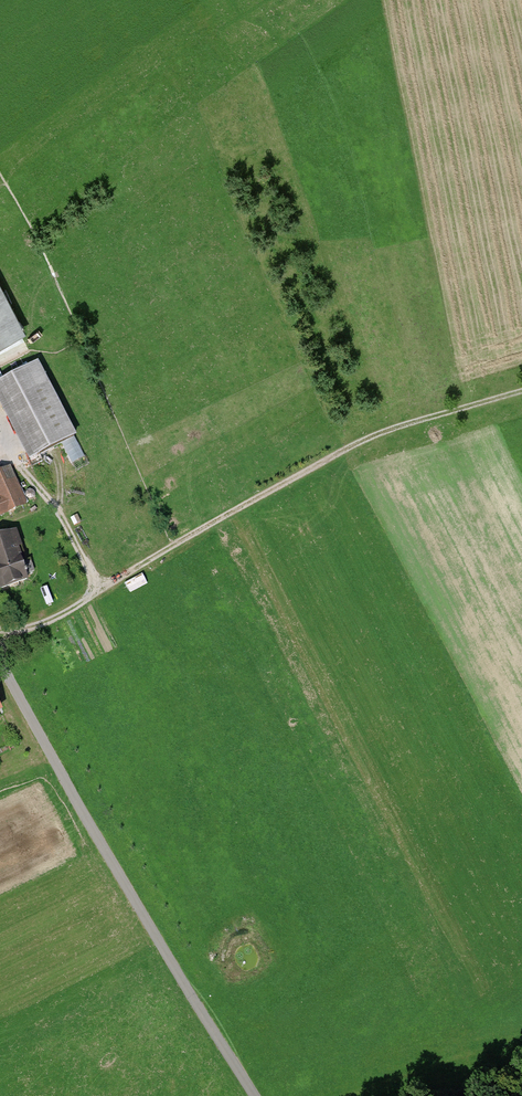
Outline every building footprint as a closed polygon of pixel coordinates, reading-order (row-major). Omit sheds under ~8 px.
[(0,294),(0,344),(21,333),(0,294)] [(38,362),(0,382),(0,406),(29,461),(77,436),(38,362)] [(21,468),(0,477),(0,516),(35,501),(21,468)] [(0,538),(0,588),(25,581),(11,535),(0,538)]
